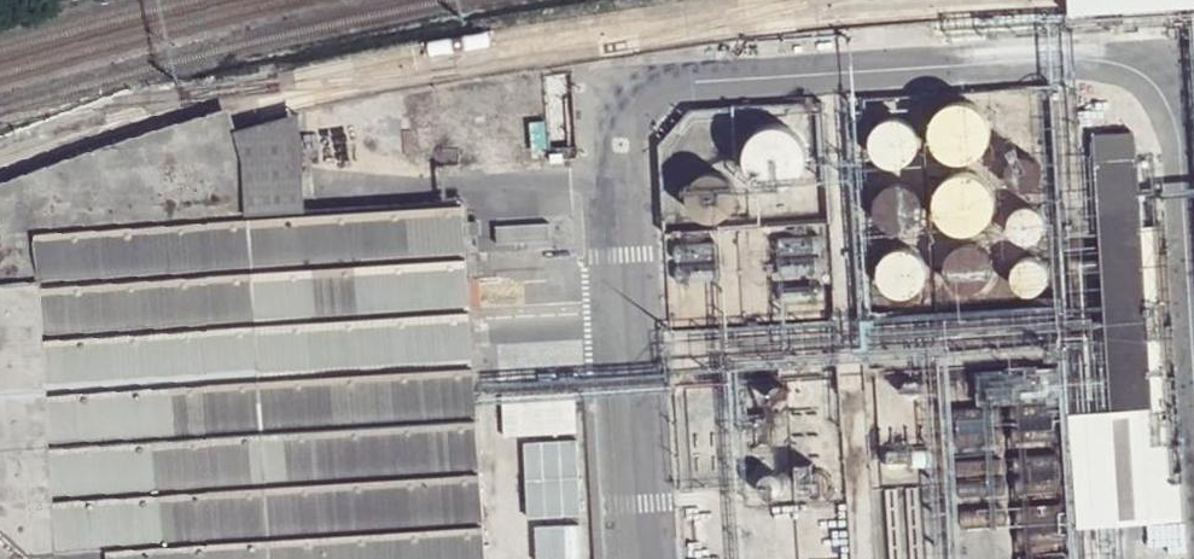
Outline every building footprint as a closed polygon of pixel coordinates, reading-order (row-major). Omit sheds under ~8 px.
[(251,212),(306,209),(301,111),(240,125),(249,163),(251,212)] [(975,113),(963,111),(952,114),(942,120),(936,130),(934,142),(938,154),(941,159),(950,166),(962,170),(973,168),(983,162),(991,152),(993,141),(991,129),(984,119),(975,113)] [(911,159),(918,150),(920,146),(920,135),(916,125),(907,118),(897,115),(888,116),(878,121),(873,130),(870,141),(874,152),(881,160),(891,165),(902,164),(911,159)] [(546,120),(532,122),(534,148),(548,147),(546,120)] [(255,267),(251,212),(249,163),(240,125),(129,154),(0,202),(0,282),(255,267)] [(1100,222),(1140,219),(1136,134),(1095,136),(1100,222)] [(791,139),(780,137),(770,140),(760,146),(754,156),(752,168),(753,175),(759,186),(769,193),(780,196),(792,194),(802,188),(808,178),(811,166),(808,155),(801,145),(791,139)] [(1030,188),(1039,183),(1043,177),(1044,168),(1041,159),(1033,153),(1029,151),(1020,152),(1012,157),(1008,166),(1008,175),(1013,183),(1021,187),(1030,188)] [(908,230),(918,224),(923,217),(926,206),(923,195),(917,187),(907,182),(900,180),(889,183),(881,189),(875,199),(875,210),(879,220),(887,228),(897,231),(908,230)] [(979,184),(967,182),(966,182),(955,185),(946,193),(940,203),(940,215),(941,219),(946,229),(955,237),(967,241),(978,238),(988,233),(995,223),(998,212),(995,200),(989,190),(979,184)] [(692,203),(692,214),(692,215),(698,224),(707,231),(717,233),(728,230),(730,229),(737,222),(741,212),(740,201),(735,191),(726,185),(715,183),(705,186),(696,194),(692,203)] [(411,257),(467,253),(466,234),(465,222),(464,199),(407,202),(411,257)] [(306,209),(310,264),(411,257),(407,202),(306,209)] [(1029,243),(1038,240),(1042,237),(1047,229),(1047,220),(1042,211),(1038,208),(1029,206),(1019,209),(1013,216),(1011,225),(1013,234),(1019,240),(1029,243)] [(310,264),(306,209),(251,212),(255,267),(310,264)] [(1110,413),(1152,410),(1141,235),(1140,219),(1100,222),(1110,413)] [(465,222),(466,234),(480,233),(479,221),(465,222)] [(1152,410),(1180,409),(1169,233),(1167,233),(1141,235),(1152,410)] [(913,299),(922,292),(925,289),(929,279),(927,267),(922,258),(913,252),(904,250),(894,252),(885,259),(880,269),(880,280),(884,290),(892,297),(902,300),(913,299)] [(984,254),(974,252),(963,254),(955,260),(950,269),(950,280),(953,287),(961,295),(971,298),(981,297),(990,290),(995,281),(996,271),(992,261),(984,254)] [(467,253),(411,257),(310,264),(255,267),(0,282),(0,521),(43,558),(487,558),(467,253)] [(1014,284),(1019,293),(1024,296),(1033,298),(1043,295),(1049,287),(1051,280),(1049,271),(1044,264),(1035,260),(1025,261),(1018,267),(1013,275),(1014,284)] [(502,434),(577,430),(575,389),(520,392),(519,367),(476,369),(477,400),(500,398),(502,434)] [(1110,413),(1073,415),(1080,522),(1185,518),(1186,518),(1180,409),(1152,410),(1110,413)] [(581,445),(532,447),(534,517),(583,515),(581,445)] [(806,473),(803,481),(804,484),(808,491),(815,495),(823,494),(825,492),(830,486),(831,478),(827,471),(820,468),(812,469),(806,473)]
